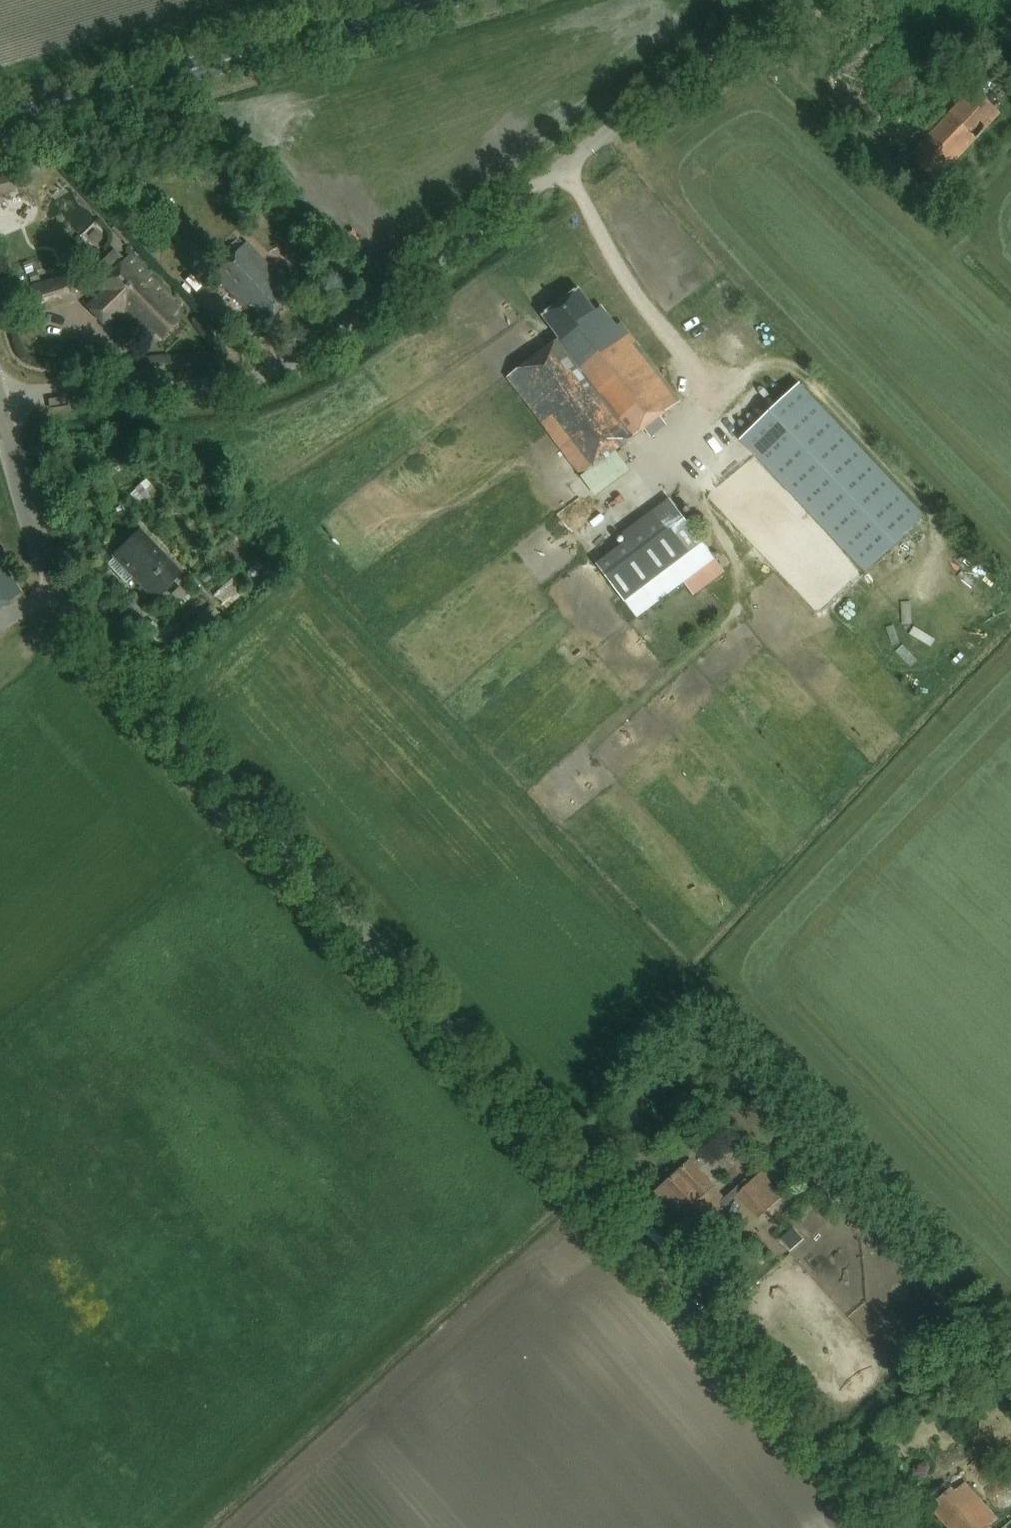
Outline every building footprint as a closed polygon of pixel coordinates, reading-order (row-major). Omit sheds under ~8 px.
[(1002,114),(975,88),(913,152),(919,158),(916,161),(931,175),(934,172),(941,178),(1002,114)] [(0,175),(0,197),(16,192),(10,172),(0,175)] [(269,322),(289,304),(277,290),(281,286),(269,272),(272,269),(249,244),(215,276),(247,309),(252,304),(269,322)] [(114,250),(89,273),(101,285),(100,286),(106,292),(92,305),(110,324),(124,310),(129,316),(132,313),(139,320),(136,323),(149,336),(157,329),(161,334),(178,318),(173,313),(178,308),(167,296),(169,294),(132,256),(125,262),(114,250)] [(69,274),(34,285),(42,313),(78,302),(69,274)] [(565,341),(512,381),(587,478),(685,402),(625,324),(620,328),(605,309),(600,313),(583,291),(547,318),(565,341)] [(865,572),(924,516),(799,384),(740,440),(865,572)] [(216,494),(222,488),(206,471),(200,477),(216,494)] [(137,503),(144,497),(146,499),(155,492),(145,481),(136,488),(137,489),(130,494),(137,503)] [(626,544),(595,568),(635,620),(712,562),(667,502),(620,537),(626,544)] [(182,573),(141,531),(115,556),(116,558),(110,564),(121,575),(127,568),(156,598),(182,573)] [(23,592),(0,557),(0,607),(23,592)] [(696,1232),(729,1202),(713,1184),(723,1175),(704,1154),(695,1162),(692,1159),(664,1185),(668,1188),(660,1196),(687,1225),(688,1224),(696,1232)] [(763,1173),(737,1195),(757,1218),(783,1196),(763,1173)] [(876,1232),(891,1218),(864,1188),(849,1202),(876,1232)] [(815,1234),(804,1221),(780,1240),(791,1254),(815,1234)] [(933,1510),(949,1527),(991,1527),(989,1525),(997,1518),(965,1482),(954,1491),(951,1488),(938,1499),(941,1503),(933,1510)]
